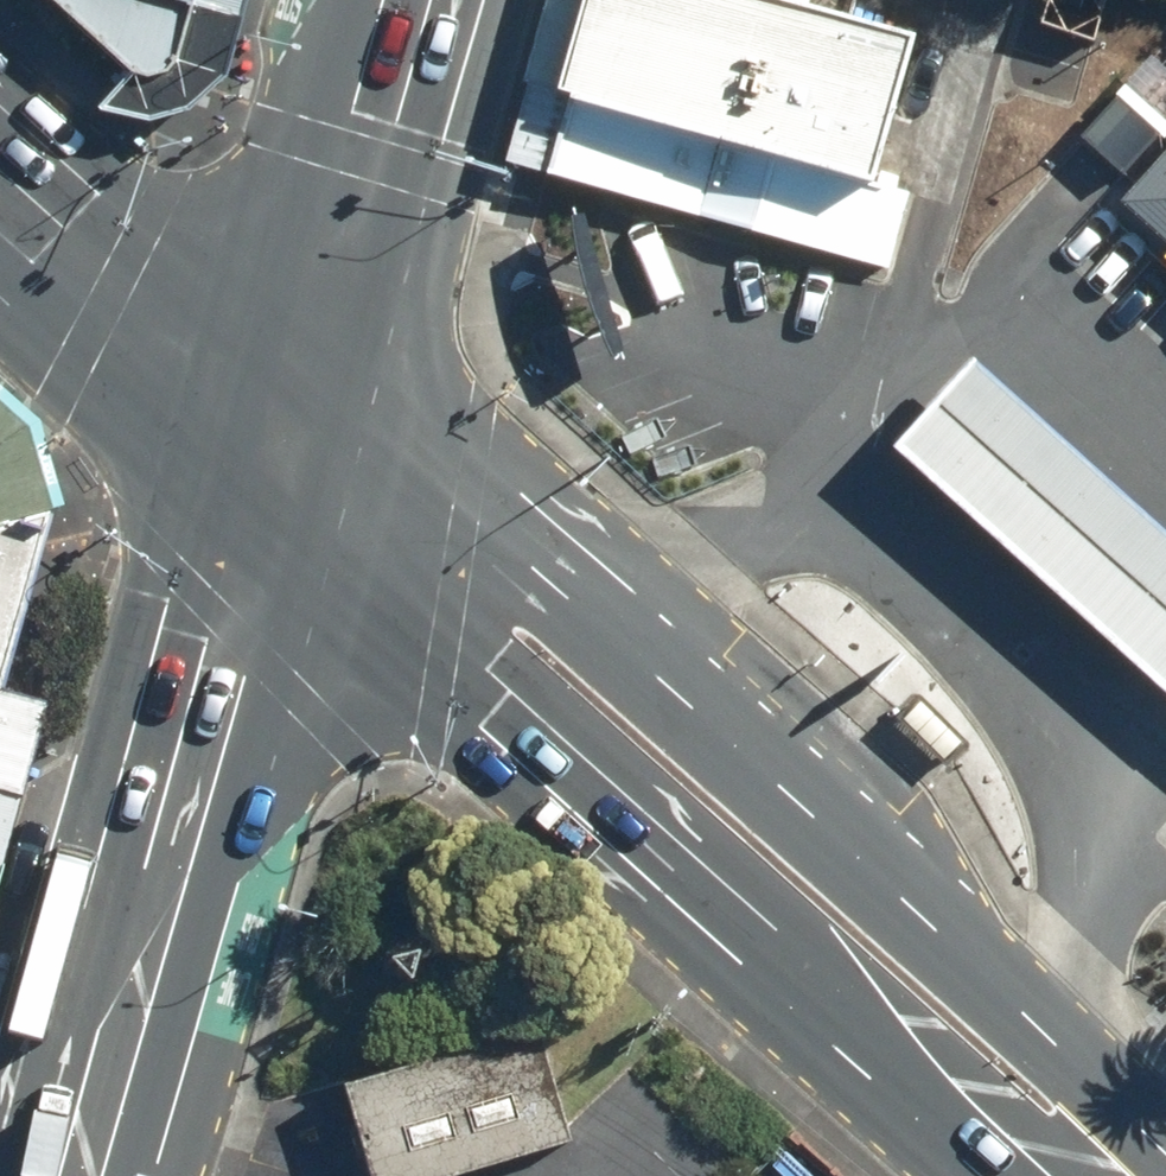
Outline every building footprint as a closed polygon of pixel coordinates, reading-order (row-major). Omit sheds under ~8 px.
[(198,0),(52,0),(135,76),(153,77),(173,72),(181,59),(198,0)] [(785,0),(595,0),(568,96),(875,185),(913,36),(814,8),(785,0)] [(814,8),(817,0),(785,0),(814,8)] [(875,185),(568,96),(547,173),(884,265),(903,191),(875,185)] [(1119,197),(1165,240),(1165,145),(1119,197)] [(974,361),(895,448),(1165,694),(1165,535),(974,361)] [(45,506),(0,457),(0,670),(45,506)] [(372,1175),(449,1175),(572,1140),(568,1127),(539,1027),(345,1084),(372,1175)]
